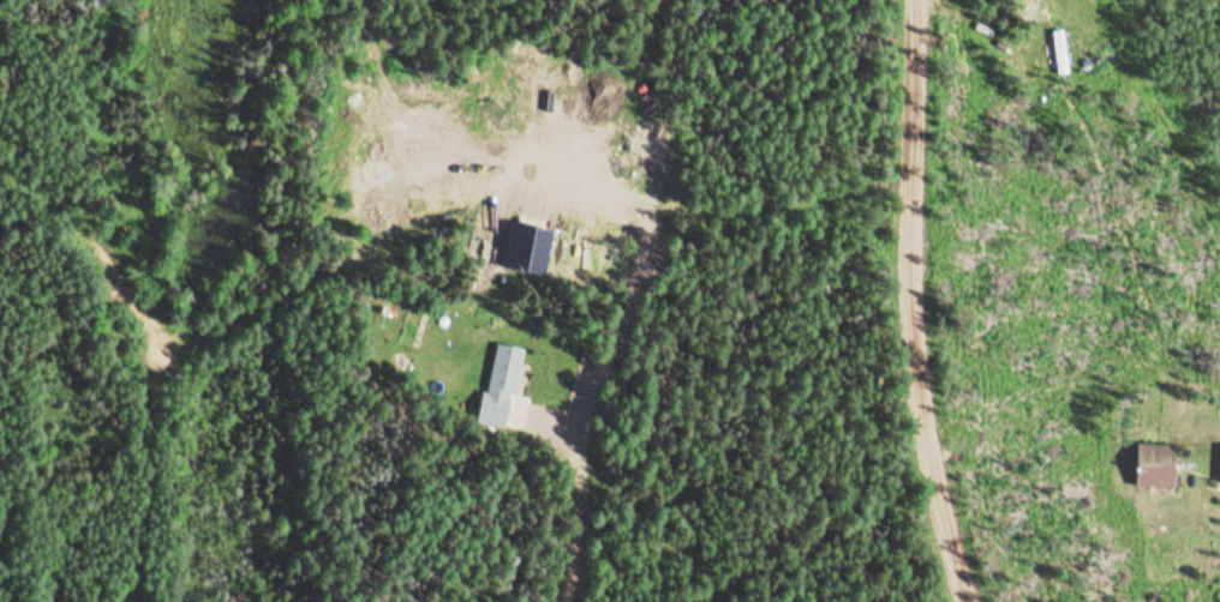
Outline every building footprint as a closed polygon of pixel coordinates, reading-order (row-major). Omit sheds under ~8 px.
[(477,424),(507,429),(521,350),(491,345),(477,424)] [(1130,489),(1171,489),(1171,447),(1130,447),(1130,489)]
